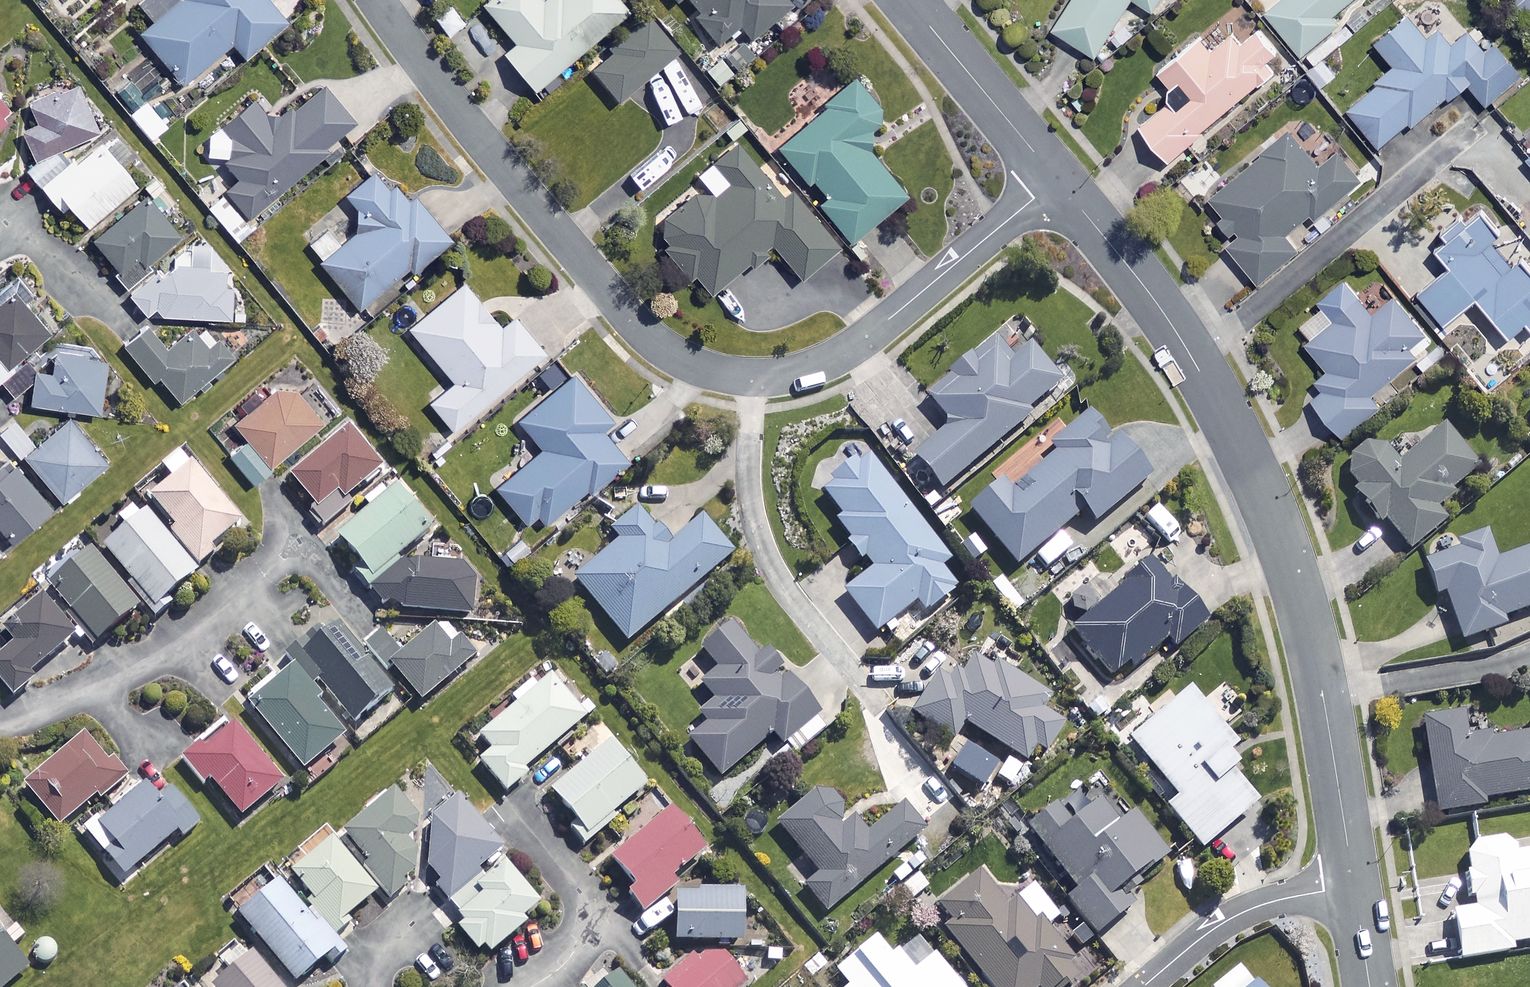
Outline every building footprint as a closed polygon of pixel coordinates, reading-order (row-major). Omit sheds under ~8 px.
[(183,1),(143,34),(184,85),(234,44),(246,58),(287,24),(267,0),(182,0),(183,1)] [(618,0),(555,0),(547,7),(541,0),(491,0),(484,6),(517,45),(505,55),(535,90),(628,12),(618,0)] [(701,12),(694,18),(719,46),(738,28),(751,43),(792,7),(786,0),(691,0),(701,12)] [(1054,30),(1096,57),(1134,0),(1074,0),(1054,30)] [(1154,12),(1161,0),(1136,0),(1154,12)] [(1269,14),(1304,55),(1339,26),(1332,17),(1353,0),(1286,0),(1269,14)] [(1529,14),(1529,0),(1518,0),(1529,14)] [(680,51),(651,18),(592,69),(620,102),(680,51)] [(1429,38),(1411,18),(1379,46),(1398,68),(1349,111),(1381,148),(1411,122),(1414,126),(1466,81),(1488,106),(1523,75),(1495,43),(1485,52),(1469,34),(1456,46),(1440,28),(1429,38)] [(1286,65),(1259,31),(1240,45),(1234,37),(1213,53),(1203,41),(1161,74),(1179,96),(1141,126),(1168,159),(1286,65)] [(856,82),(804,124),(799,117),(772,139),(808,183),(812,179),(826,197),(819,203),(852,242),(906,198),(859,139),(885,118),(856,82)] [(100,129),(74,89),(44,96),(28,107),(39,123),(17,138),(46,183),(71,166),(62,154),(100,129)] [(357,125),(326,91),(284,111),(272,122),(251,100),(222,125),(242,148),(226,162),(239,177),(223,192),(249,221),(357,125)] [(0,100),(0,129),(14,116),(0,100)] [(168,127),(148,102),(131,116),(152,141),(168,127)] [(1318,171),(1289,136),(1210,203),(1240,239),(1229,248),(1260,285),(1299,252),(1288,239),(1332,202),(1336,207),(1365,182),(1340,153),(1318,171)] [(138,188),(104,143),(44,188),(63,212),(72,205),(88,227),(138,188)] [(782,198),(739,144),(713,165),(730,186),(718,195),(693,197),(666,220),(666,248),(707,298),(749,263),(753,268),(777,249),(802,280),(838,250),(791,191),(782,198)] [(407,205),(378,171),(347,198),(358,211),(359,231),(322,263),(361,309),(410,267),(414,273),(452,241),(415,198),(407,205)] [(181,236),(147,197),(96,243),(130,281),(181,236)] [(1482,211),(1437,249),(1454,268),(1422,296),(1448,326),(1478,300),(1511,338),(1528,324),(1529,327),(1529,270),(1522,260),(1514,267),(1492,241),(1501,233),(1482,211)] [(219,273),(219,257),(191,257),(163,279),(157,276),(132,294),(146,313),(163,317),(233,319),(233,292),(219,273)] [(1374,316),(1346,281),(1321,301),(1338,322),(1310,345),(1331,371),(1307,391),(1345,438),(1384,408),(1373,395),(1417,360),(1406,347),(1424,333),(1396,298),(1374,316)] [(502,329),(464,283),(410,328),(451,378),(427,398),(453,430),(544,355),(515,319),(502,329)] [(13,293),(0,305),(0,383),(52,335),(13,293)] [(168,354),(149,330),(127,348),(154,381),(159,377),(180,404),(235,359),(220,341),(208,350),(194,333),(168,354)] [(1010,363),(993,343),(927,399),(952,429),(915,460),(942,492),(1030,420),(1026,415),(1061,386),(1029,348),(1010,363)] [(108,360),(57,353),(54,374),(36,372),(32,405),(101,414),(108,360)] [(614,422),(575,374),(518,421),(543,451),(498,488),(535,532),(588,488),(591,492),(627,463),(602,432),(614,422)] [(324,422),(287,381),(237,425),(250,439),(231,456),(254,483),(324,422)] [(1010,495),(1003,486),(970,512),(1017,569),(1085,514),(1095,526),(1150,481),(1118,443),(1112,448),(1086,417),(1049,448),(1056,457),(1010,495)] [(110,463),(71,419),(27,458),(66,502),(110,463)] [(1479,470),(1443,430),(1400,469),(1375,442),(1338,475),(1409,554),(1444,523),(1434,512),(1479,470)] [(382,474),(349,432),(292,478),(317,509),(339,491),(347,502),(382,474)] [(163,471),(173,482),(151,500),(176,530),(173,533),(198,563),(241,527),(182,455),(163,471)] [(948,564),(868,457),(821,491),(842,519),(835,524),(872,574),(844,594),(875,636),(917,605),(926,616),(956,594),(939,571),(948,564)] [(9,459),(0,466),(0,526),(14,543),(52,511),(9,459)] [(432,530),(393,490),(339,542),(367,571),(360,578),(371,589),(432,530)] [(197,580),(141,506),(120,522),(129,534),(106,551),(153,613),(197,580)] [(670,550),(638,512),(612,534),(620,544),(574,582),(628,646),(733,557),(703,522),(670,550)] [(1486,535),(1445,552),(1447,557),(1425,565),(1438,597),(1444,595),(1463,644),(1503,628),(1501,623),(1529,611),(1529,548),(1496,561),(1486,535)] [(139,614),(82,541),(39,574),(96,648),(139,614)] [(1207,626),(1153,564),(1070,635),(1116,688),(1167,643),(1176,653),(1207,626)] [(459,572),(403,568),(385,586),(384,607),(411,609),(411,613),(472,617),(474,582),(459,572)] [(1024,608),(1000,579),(990,587),(1014,616),(1024,608)] [(43,603),(6,635),(17,647),(0,662),(0,685),(12,699),(77,641),(43,603)] [(781,683),(735,629),(703,656),(718,674),(701,689),(715,705),(700,718),(708,727),(689,744),(723,785),(757,757),(753,752),(771,737),(780,749),(818,717),(786,679),(781,683)] [(395,696),(342,630),(312,654),(305,645),(295,653),(355,728),(395,696)] [(451,651),(435,633),(392,670),(422,705),(474,661),(460,644),(451,651)] [(1048,701),(975,659),(961,681),(941,670),(914,716),(955,741),(964,726),(1026,762),(1065,728),(1040,714),(1048,701)] [(345,741),(295,673),(249,707),(299,775),(345,741)] [(589,719),(554,677),(481,738),(493,753),(480,763),(507,796),(529,778),(524,773),(589,719)] [(1247,765),(1191,694),(1131,743),(1178,801),(1167,809),(1202,852),(1258,807),(1233,776),(1247,765)] [(1464,714),(1421,722),(1437,817),(1484,808),(1483,803),(1529,795),(1529,735),(1491,742),(1488,724),(1466,727),(1464,714)] [(284,787),(235,727),(187,767),(204,788),(211,782),(242,820),(284,787)] [(121,780),(87,739),(26,789),(60,830),(121,780)] [(647,789),(611,745),(551,795),(575,823),(569,827),(585,847),(615,822),(612,819),(647,789)] [(160,803),(147,788),(89,835),(125,880),(197,822),(173,792),(160,803)] [(853,824),(825,789),(778,827),(819,878),(803,891),(824,917),(926,834),(903,805),(868,812),(853,824)] [(423,830),(398,795),(345,833),(391,897),(416,879),(415,857),(405,842),(423,830)] [(1072,827),(1058,809),(1028,833),(1077,895),(1068,903),(1096,939),(1134,909),(1122,894),(1168,858),(1133,814),(1128,818),(1112,796),(1072,827)] [(462,800),(431,823),(427,869),(447,896),(502,855),(462,800)] [(705,855),(671,813),(611,861),(635,890),(628,896),(644,915),(677,889),(671,882),(705,855)] [(377,896),(324,830),(301,849),(309,859),(292,874),(336,929),(377,896)] [(1519,843),(1518,834),(1469,842),(1479,904),(1458,908),(1466,955),(1517,947),(1516,940),(1529,938),(1529,842),(1519,843)] [(544,913),(506,868),(456,910),(468,924),(459,931),(479,956),(491,957),(544,913)] [(979,875),(938,910),(951,926),(943,933),(988,986),(1068,986),(1084,974),(1043,925),(1051,917),(1029,890),(1007,908),(979,875)] [(330,965),(344,954),(313,918),(310,920),(281,885),(242,918),(298,986),(327,962),(330,965)] [(744,892),(675,894),(677,945),(746,943),(744,892)] [(0,937),(0,986),(9,986),(28,971),(0,937)] [(876,944),(831,980),(837,986),(956,986),(935,960),(907,983),(876,944)] [(257,955),(217,986),(283,986),(257,955)] [(721,956),(684,963),(655,986),(747,986),(721,956)] [(620,978),(610,986),(628,986),(620,978)]
